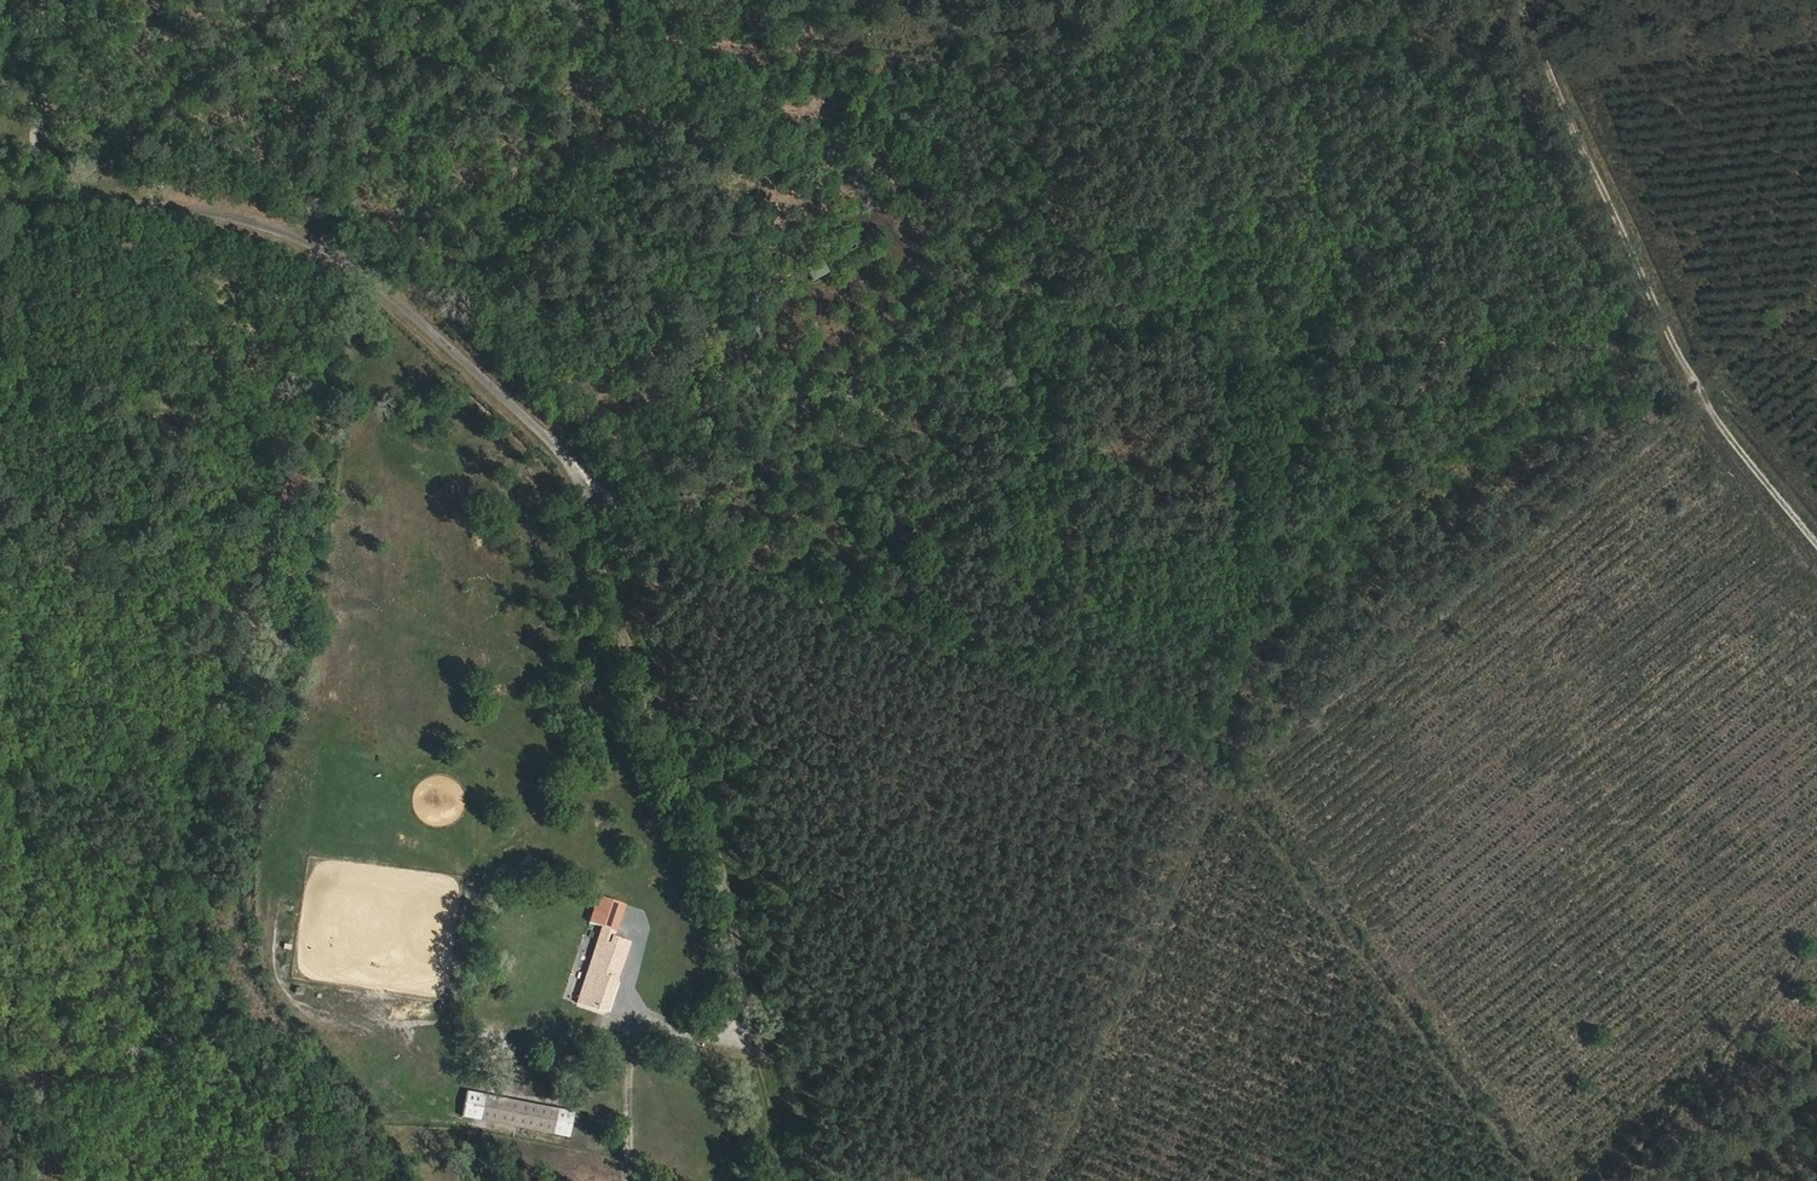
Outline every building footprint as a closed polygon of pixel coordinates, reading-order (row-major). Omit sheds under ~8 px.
[(76,0),(51,0),(57,11),(76,0)] [(1132,356),(1125,363),(1132,368),(1138,361),(1132,356)] [(592,922),(620,930),(628,903),(601,894),(592,922)] [(609,1025),(613,1015),(640,939),(624,932),(620,942),(608,939),(582,1014),(609,1025)] [(594,967),(597,960),(589,955),(585,963),(594,967)] [(496,1005),(488,1004),(487,1017),(495,1016),(496,1005)] [(465,1117),(486,1119),(489,1092),(468,1090),(465,1117)] [(515,1098),(510,1124),(572,1136),(577,1110),(515,1098)]
